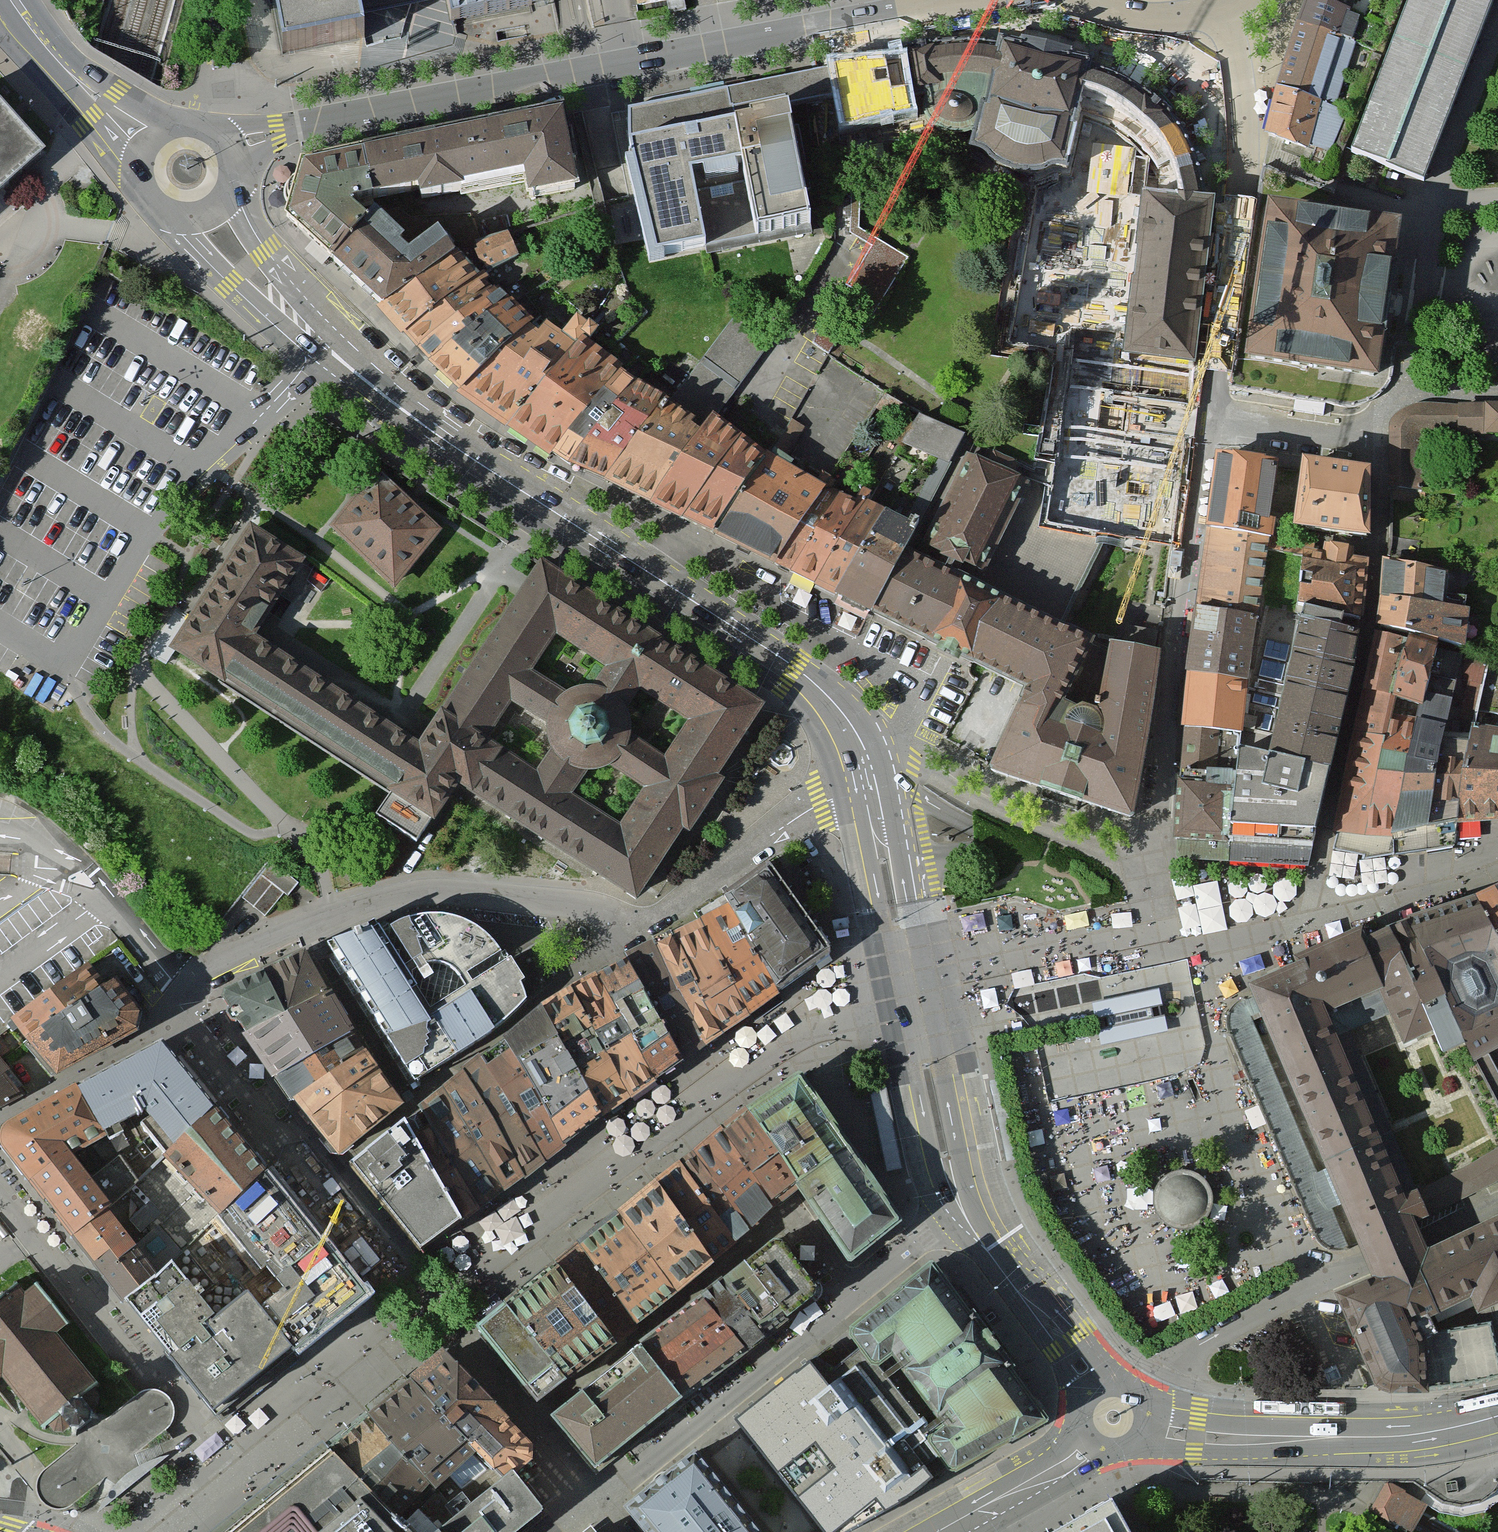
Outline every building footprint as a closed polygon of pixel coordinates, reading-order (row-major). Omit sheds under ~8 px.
[(460,28),(588,0),(287,0),(295,63),(374,52),(372,20),(454,1),(460,28)] [(638,11),(686,2),(686,0),(636,0),(638,11)] [(1343,37),(1354,9),(1324,0),(1306,0),(1300,19),(1343,37)] [(1357,0),(1324,0),(1354,9),(1357,0)] [(1356,156),(1427,184),(1497,4),(1497,0),(1417,0),(1356,156)] [(1321,102),(1343,37),(1300,19),(1275,87),(1321,102)] [(856,63),(832,66),(834,77),(839,106),(842,126),(850,125),(890,119),(901,117),(897,89),(905,88),(901,66),(874,70),(873,60),(856,63)] [(834,77),(629,117),(630,148),(795,116),(839,106),(834,77)] [(1304,150),(1321,102),(1275,87),(1265,137),(1304,150)] [(43,146),(0,98),(0,185),(43,146)] [(361,157),(371,204),(529,177),(532,200),(579,193),(563,116),(361,157)] [(795,116),(630,148),(657,259),(700,250),(687,178),(748,167),(760,232),(814,222),(795,116)] [(371,204),(361,157),(298,170),(282,222),(334,270),(375,226),(355,206),(371,204)] [(859,230),(862,167),(852,168),(850,234),(873,249),(812,345),(829,357),(853,316),(869,326),(909,260),(859,230)] [(1394,203),(1263,183),(1239,341),(1370,361),(1394,203)] [(385,314),(456,264),(437,239),(415,257),(375,226),(334,270),(385,314)] [(401,336),(471,286),(522,257),(516,239),(456,264),(385,314),(401,336)] [(471,286),(401,336),(416,358),(487,307),(471,286)] [(499,321),(487,307),(416,358),(430,377),(499,321)] [(738,310),(664,413),(703,443),(711,428),(778,336),(738,310)] [(506,316),(499,321),(430,377),(453,407),(531,337),(506,316)] [(453,407),(508,446),(574,361),(531,337),(453,407)] [(578,354),(574,361),(508,446),(549,474),(621,385),(578,354)] [(549,474),(606,494),(664,413),(621,385),(549,474)] [(1388,494),(1422,494),(1422,443),(1497,443),(1497,409),(1413,409),(1398,414),(1388,424),(1388,494)] [(606,494),(654,514),(703,443),(664,413),(606,494)] [(946,481),(966,442),(920,418),(903,451),(942,471),(939,477),(946,481)] [(711,428),(703,443),(654,514),(714,543),(764,474),(711,428)] [(1214,440),(1203,517),(1265,525),(1275,449),(1214,440)] [(1296,446),(1290,512),(1359,519),(1365,452),(1296,446)] [(979,590),(1059,631),(1109,535),(1047,526),(1053,464),(1031,457),(1026,470),(1014,466),(1001,473),(1030,488),(979,590)] [(919,559),(979,590),(1030,488),(1001,473),(970,458),(919,559)] [(714,543),(776,578),(825,506),(764,474),(714,543)] [(379,477),(335,525),(394,579),(436,529),(379,477)] [(825,506),(776,578),(789,590),(837,513),(825,506)] [(883,531),(837,513),(789,590),(835,611),(883,531)] [(1193,593),(1255,602),(1265,525),(1203,517),(1193,593)] [(912,546),(883,531),(835,611),(870,629),(872,625),(900,570),(908,554),(912,546)] [(176,652),(392,801),(377,823),(415,850),(463,777),(642,892),(762,713),(539,563),(430,730),(264,625),(301,568),(253,536),(176,652)] [(1363,546),(1298,540),(1294,594),(1353,607),(1363,546)] [(990,782),(1133,832),(1159,657),(1111,649),(1110,656),(1097,716),(1083,711),(1071,718),(1065,715),(1097,651),(1059,631),(979,590),(919,559),(908,554),(900,570),(872,625),(1023,701),(990,782)] [(1382,631),(1471,642),(1475,609),(1450,606),(1454,572),(1391,564),(1382,631)] [(1246,669),(1255,602),(1193,593),(1184,661),(1246,669)] [(1294,594),(1279,665),(1337,678),(1353,607),(1294,594)] [(1380,631),(1334,847),(1364,854),(1362,860),(1454,846),(1458,821),(1497,819),(1497,730),(1452,724),(1464,652),(1444,650),(1445,645),(1416,636),(1380,631)] [(1239,720),(1246,669),(1184,661),(1177,712),(1228,719),(1239,720)] [(1279,665),(1263,737),(1322,748),(1337,678),(1279,665)] [(1228,731),(1228,719),(1177,712),(1175,764),(1228,767),(1228,731)] [(1228,731),(1228,767),(1219,830),(1305,829),(1322,748),(1263,737),(1228,731)] [(1219,830),(1228,767),(1175,764),(1172,828),(1219,830)] [(299,882),(271,860),(242,896),(265,913),(283,892),(287,896),(299,882)] [(779,863),(727,903),(786,997),(836,953),(779,863)] [(1486,908),(1497,930),(1497,901),(1486,908)] [(727,903),(706,916),(754,1015),(786,997),(727,903)] [(1365,1242),(1412,1221),(1497,1177),(1497,1153),(1479,1165),(1417,1197),(1334,1014),(1385,992),(1411,1048),(1440,1035),(1447,1053),(1469,1042),(1497,1104),(1497,1074),(1487,1053),(1497,1047),(1497,930),(1486,908),(1421,932),(1416,920),(1375,938),(1370,927),(1306,956),(1309,962),(1255,987),(1365,1242)] [(384,923),(338,936),(419,1074),(538,992),(514,954),(485,927),(457,916),(430,914),(406,916),(384,923)] [(706,916),(675,930),(727,1032),(754,1015),(706,916)] [(849,920),(832,923),(834,933),(851,930),(849,920)] [(675,930),(658,940),(710,1044),(727,1032),(675,930)] [(658,940),(631,956),(687,1058),(710,1044),(658,940)] [(318,945),(229,987),(247,1026),(333,977),(318,945)] [(631,956),(602,975),(660,1076),(687,1058),(631,956)] [(144,1008),(118,975),(28,1034),(59,1072),(139,1028),(144,1008)] [(602,975),(580,989),(634,1093),(660,1076),(602,975)] [(356,1020),(333,977),(247,1026),(276,1071),(356,1020)] [(580,989),(551,1008),(608,1111),(634,1093),(580,989)] [(1094,1007),(1102,1047),(1167,1034),(1159,994),(1094,1007)] [(550,1005),(508,1037),(567,1139),(608,1111),(551,1008),(550,1005)] [(402,1277),(182,1015),(0,1133),(0,1170),(217,1424),(402,1277)] [(371,1042),(356,1020),(276,1071),(297,1097),(371,1042)] [(482,1059),(546,1155),(567,1139),(508,1037),(482,1059)] [(408,1093),(371,1042),(297,1097),(339,1144),(408,1093)] [(0,1053),(0,1114),(30,1091),(0,1053)] [(482,1059),(461,1077),(523,1171),(546,1155),(482,1059)] [(461,1077),(440,1091),(502,1186),(523,1171),(461,1077)] [(750,1113),(795,1176),(844,1140),(798,1078),(750,1113)] [(428,1102),(420,1109),(476,1203),(484,1198),(502,1186),(440,1091),(428,1102)] [(885,1091),(870,1094),(887,1175),(903,1172),(885,1091)] [(476,1203),(420,1109),(403,1123),(458,1217),(476,1203)] [(750,1113),(724,1134),(771,1195),(795,1176),(750,1113)] [(458,1217),(403,1123),(352,1165),(422,1248),(458,1217)] [(771,1195),(724,1134),(697,1156),(752,1225),(778,1204),(771,1195)] [(896,1210),(844,1140),(795,1176),(847,1245),(896,1210)] [(752,1225),(697,1156),(682,1168),(737,1237),(752,1225)] [(737,1237),(682,1168),(658,1187),(712,1256),(737,1237)] [(1193,1229),(1201,1225),(1208,1219),(1212,1211),(1213,1202),(1211,1193),(1206,1186),(1199,1180),(1191,1177),(1182,1177),(1174,1180),(1167,1185),(1162,1192),(1160,1200),(1160,1208),(1163,1216),(1169,1223),(1176,1227),(1184,1229),(1193,1229)] [(712,1256),(658,1187),(621,1216),(678,1290),(716,1260),(712,1256)] [(678,1290),(621,1216),(580,1248),(638,1321),(678,1290)] [(1427,1255),(1379,1276),(1345,1291),(1392,1384),(1427,1393),(1497,1377),(1497,1355),(1490,1325),(1437,1333),(1429,1317),(1474,1296),(1480,1309),(1497,1301),(1497,1219),(1427,1255)] [(1379,1276),(1427,1255),(1420,1239),(1412,1221),(1365,1242),(1372,1258),(1379,1276)] [(779,1235),(745,1261),(789,1316),(813,1294),(816,1291),(815,1283),(779,1235)] [(638,1321),(580,1248),(558,1265),(615,1338),(638,1321)] [(745,1261),(723,1278),(769,1335),(791,1318),(789,1316),(745,1261)] [(859,1346),(927,1440),(951,1469),(1048,1420),(933,1261),(844,1330),(859,1346)] [(615,1338),(558,1265),(508,1304),(565,1378),(615,1338)] [(723,1278),(702,1294),(748,1351),(769,1335),(723,1278)] [(71,1429),(75,1435),(100,1418),(96,1412),(101,1408),(101,1402),(95,1395),(101,1390),(61,1336),(71,1329),(39,1287),(28,1295),(22,1288),(0,1304),(0,1384),(5,1380),(44,1433),(54,1426),(58,1433),(65,1433),(71,1429)] [(702,1294),(641,1343),(687,1400),(748,1351),(702,1294)] [(565,1378),(508,1304),(476,1329),(533,1402),(565,1378)] [(641,1343),(554,1413),(600,1470),(687,1400),(641,1343)] [(859,1346),(837,1364),(822,1345),(737,1422),(828,1531),(845,1531),(892,1504),(936,1478),(913,1451),(927,1440),(859,1346)] [(446,1351),(413,1379),(503,1478),(514,1470),(515,1472),(532,1459),(531,1442),(446,1351)] [(455,1518),(503,1478),(413,1379),(370,1416),(455,1518)] [(370,1416),(332,1449),(412,1531),(438,1531),(455,1518),(370,1416)] [(332,1449),(229,1531),(412,1531),(332,1449)] [(696,1453),(625,1503),(647,1531),(761,1531),(696,1453)] [(503,1478),(455,1518),(438,1531),(521,1531),(547,1511),(515,1472),(514,1470),(503,1478)] [(1456,1480),(1445,1482),(1447,1493),(1458,1491),(1456,1480)] [(1392,1520),(1411,1530),(1418,1518),(1425,1505),(1386,1483),(1379,1496),(1372,1509),(1392,1520)] [(1051,1531),(1132,1531),(1113,1498),(1086,1513),(1073,1520),(1062,1526),(1051,1531)]
